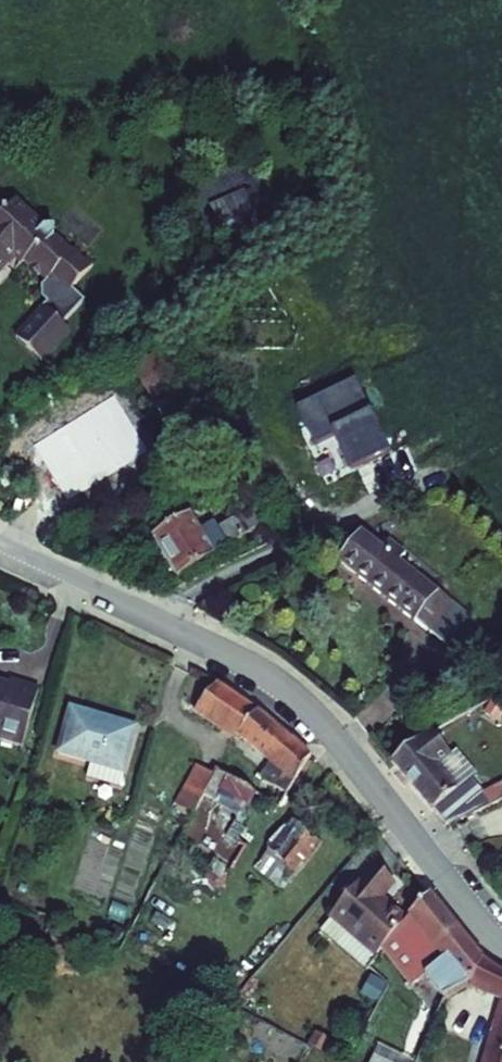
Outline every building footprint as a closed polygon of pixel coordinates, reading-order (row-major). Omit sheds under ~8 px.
[(262,228),(245,191),(209,206),(226,243),(262,228)] [(38,275),(43,275),(48,281),(42,287),(43,298),(48,302),(43,307),(45,308),(17,338),(41,360),(69,330),(62,324),(85,300),(72,288),(93,265),(74,248),(70,252),(55,238),(54,227),(43,228),(15,202),(0,218),(0,273),(15,257),(23,264),(27,260),(33,266),(33,271),(38,275)] [(127,360),(133,370),(149,360),(143,350),(127,360)] [(133,370),(151,401),(178,385),(160,354),(149,360),(133,370)] [(354,383),(314,403),(297,411),(314,446),(331,438),(351,478),(391,458),(354,383)] [(125,462),(131,458),(96,402),(48,430),(51,435),(25,451),(68,523),(97,505),(95,501),(85,486),(125,462)] [(134,477),(125,462),(85,486),(95,501),(134,477)] [(153,537),(178,578),(262,528),(254,515),(221,536),(214,524),(200,532),(189,515),(153,537)] [(446,645),(469,614),(400,563),(408,553),(390,540),(383,550),(361,533),(338,562),(446,645)] [(9,685),(37,693),(39,689),(10,681),(9,684),(9,685)] [(9,684),(0,682),(0,689),(7,691),(9,684)] [(22,746),(37,693),(9,685),(7,691),(0,689),(0,740),(22,746)] [(257,712),(217,685),(195,712),(236,740),(239,737),(271,763),(263,781),(272,786),(287,794),(311,757),(257,712)] [(497,723),(501,715),(501,711),(492,705),(485,715),(497,723)] [(91,763),(87,778),(119,787),(136,732),(104,723),(105,720),(72,710),(59,754),(91,763)] [(392,762),(433,811),(442,803),(453,823),(501,799),(501,789),(486,797),(471,779),(476,775),(456,752),(451,756),(433,732),(416,742),(392,762)] [(213,775),(197,766),(175,804),(193,814),(204,795),(215,776),(213,775)] [(240,816),(252,794),(219,774),(206,796),(240,816)] [(263,781),(254,795),(264,800),(272,786),(263,781)] [(433,811),(446,826),(453,823),(442,803),(433,811)] [(322,843),(292,820),(268,851),(297,875),(322,843)] [(297,875),(268,851),(259,863),(287,886),(297,875)] [(370,873),(390,889),(395,883),(376,866),(370,873)] [(383,950),(406,920),(381,899),(390,889),(370,873),(323,929),(370,968),(378,957),(376,955),(382,949),(383,950)] [(482,958),(430,894),(406,920),(383,950),(412,987),(426,976),(444,999),(468,986),(481,959),(482,958)] [(321,932),(368,971),(370,968),(323,929),(321,932)] [(489,1061),(501,1061),(501,1017),(489,1061)] [(374,1056),(388,1061),(417,1061),(378,1045),(374,1056)]
